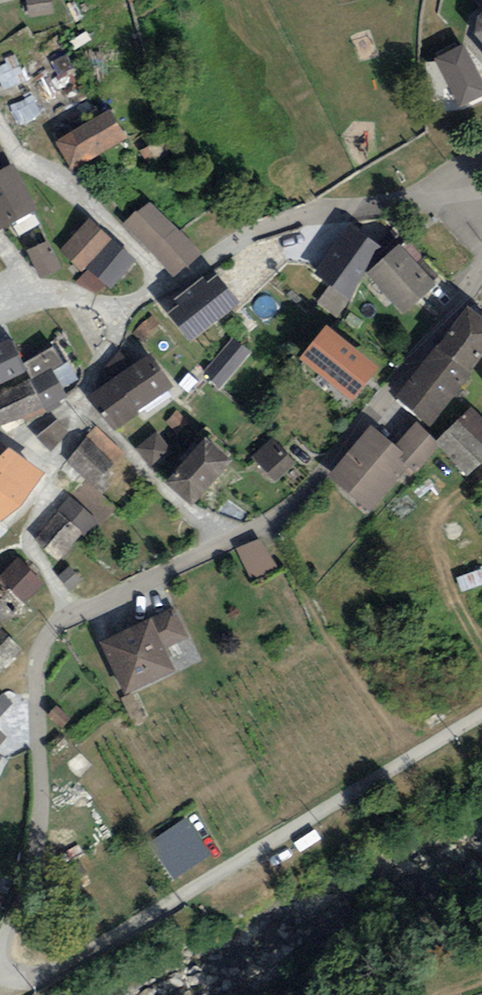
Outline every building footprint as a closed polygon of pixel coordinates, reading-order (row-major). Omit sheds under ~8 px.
[(435,59),(460,107),(481,96),(481,78),(464,44),(435,59)] [(31,82),(20,62),(0,72),(0,74),(9,93),(31,82)] [(127,135),(110,104),(55,135),(72,166),(127,135)] [(0,142),(0,163),(9,159),(0,142)] [(12,157),(9,159),(0,163),(0,225),(37,206),(12,157)] [(198,250),(149,197),(122,221),(172,274),(198,250)] [(133,254),(87,216),(60,249),(82,268),(87,262),(110,281),(133,254)] [(380,240),(345,219),(314,268),(348,290),(380,240)] [(46,236),(25,247),(41,277),(62,266),(46,236)] [(437,282),(400,240),(367,268),(404,311),(437,282)] [(242,297),(219,268),(209,276),(204,270),(175,293),(179,298),(169,306),(192,335),(242,297)] [(334,290),(323,304),(339,316),(350,302),(334,290)] [(470,365),(481,347),(481,310),(465,298),(435,340),(470,365)] [(378,361),(324,318),(297,353),(351,395),(378,361)] [(0,339),(0,378),(25,367),(10,335),(0,339)] [(254,350),(234,337),(206,372),(221,387),(254,350)] [(416,365),(452,395),(473,367),(470,365),(435,340),(416,365)] [(53,343),(25,361),(45,404),(67,392),(53,364),(62,359),(53,343)] [(113,375),(138,406),(173,378),(149,347),(113,375)] [(452,395),(416,365),(394,391),(430,421),(452,395)] [(138,406),(113,375),(89,396),(113,426),(138,406)] [(0,389),(0,425),(40,407),(27,377),(0,389)] [(471,404),(436,436),(467,471),(481,457),(481,415),(471,404)] [(67,432),(56,417),(35,435),(49,449),(67,432)] [(413,457),(407,463),(414,469),(439,441),(416,418),(394,441),(413,457)] [(413,457),(394,441),(370,421),(327,471),(369,507),(407,463),(413,457)] [(122,451),(93,426),(64,458),(92,484),(122,451)] [(172,450),(156,428),(135,444),(151,466),(172,450)] [(231,454),(204,431),(164,476),(191,500),(231,454)] [(297,462),(271,435),(251,454),(276,481),(297,462)] [(0,437),(0,517),(44,468),(6,442),(0,437)] [(97,519),(68,496),(36,535),(66,558),(97,519)] [(280,563),(258,537),(234,547),(249,578),(280,563)] [(18,555),(0,573),(0,624),(43,581),(18,555)] [(83,578),(70,563),(58,574),(71,589),(83,578)] [(151,613),(166,646),(190,635),(175,603),(151,613)] [(166,646),(151,613),(98,637),(121,689),(175,666),(166,646)] [(1,626),(0,627),(0,662),(4,666),(22,645),(1,626)] [(180,880),(202,865),(181,835),(159,849),(180,880)]
